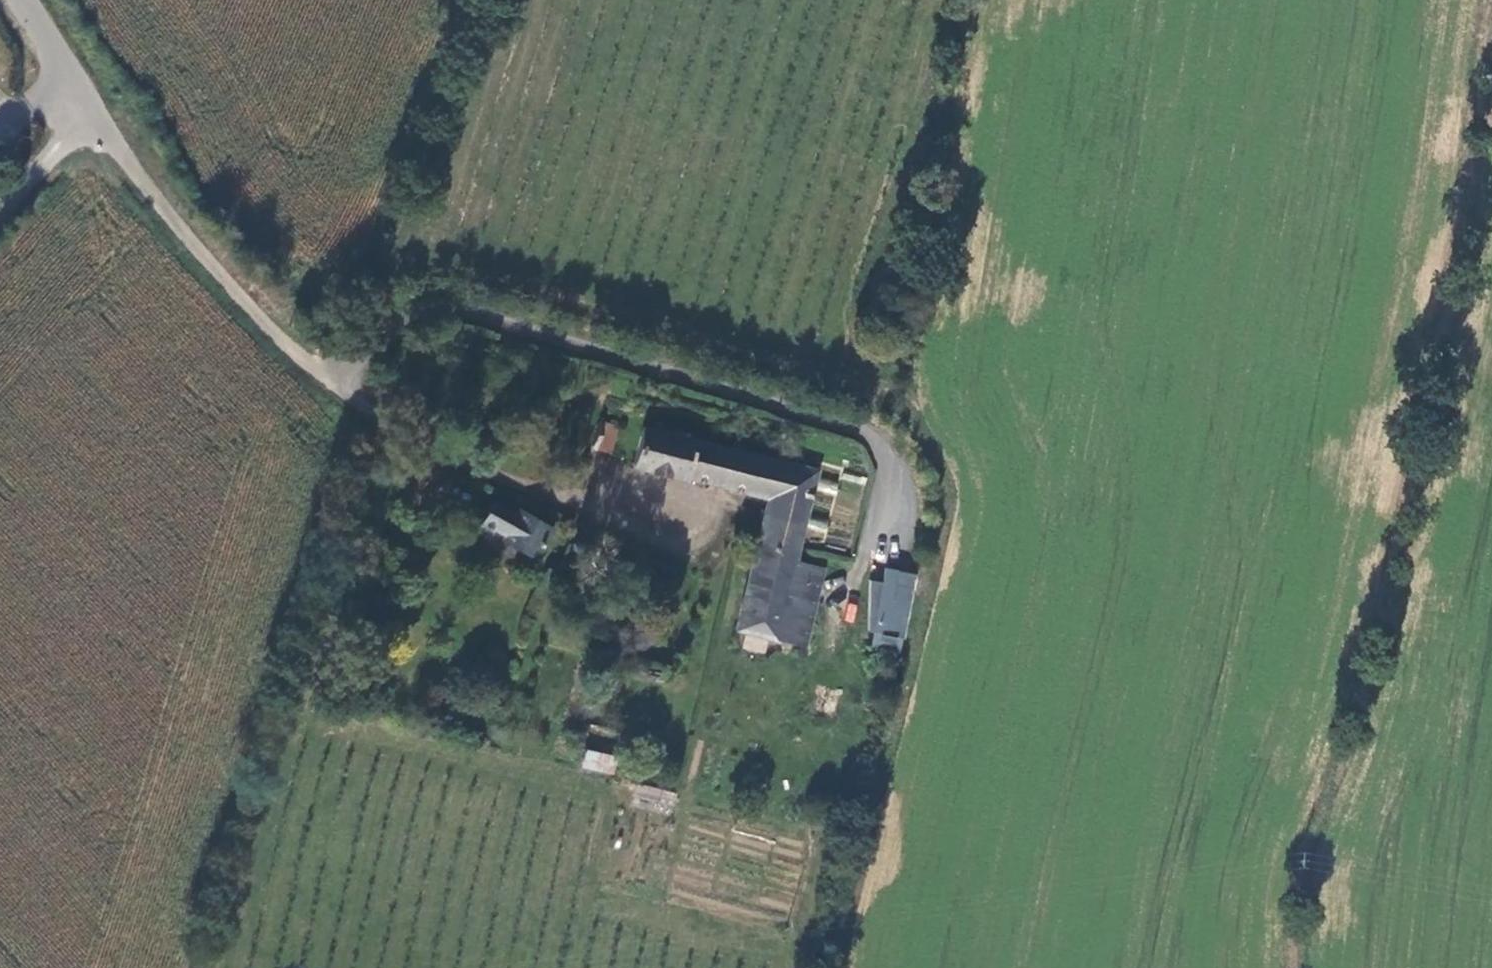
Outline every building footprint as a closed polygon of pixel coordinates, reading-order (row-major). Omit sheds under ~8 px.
[(611,454),(621,425),(605,420),(595,449),(611,454)] [(797,546),(818,471),(649,424),(640,459),(772,494),(760,536),(797,546)] [(555,522),(518,504),(516,508),(492,497),(472,535),(486,543),(489,537),(497,541),(493,548),(531,568),(555,522)] [(807,647),(825,569),(793,560),(797,546),(760,536),(735,628),(807,647)] [(883,587),(870,584),(867,636),(872,637),(901,643),(916,579),(886,572),(883,587)] [(747,650),(765,653),(768,640),(750,636),(747,650)] [(898,658),(901,643),(872,637),(869,651),(898,658)] [(558,729),(553,750),(608,763),(613,743),(558,729)] [(636,786),(634,808),(673,812),(675,790),(636,786)]
